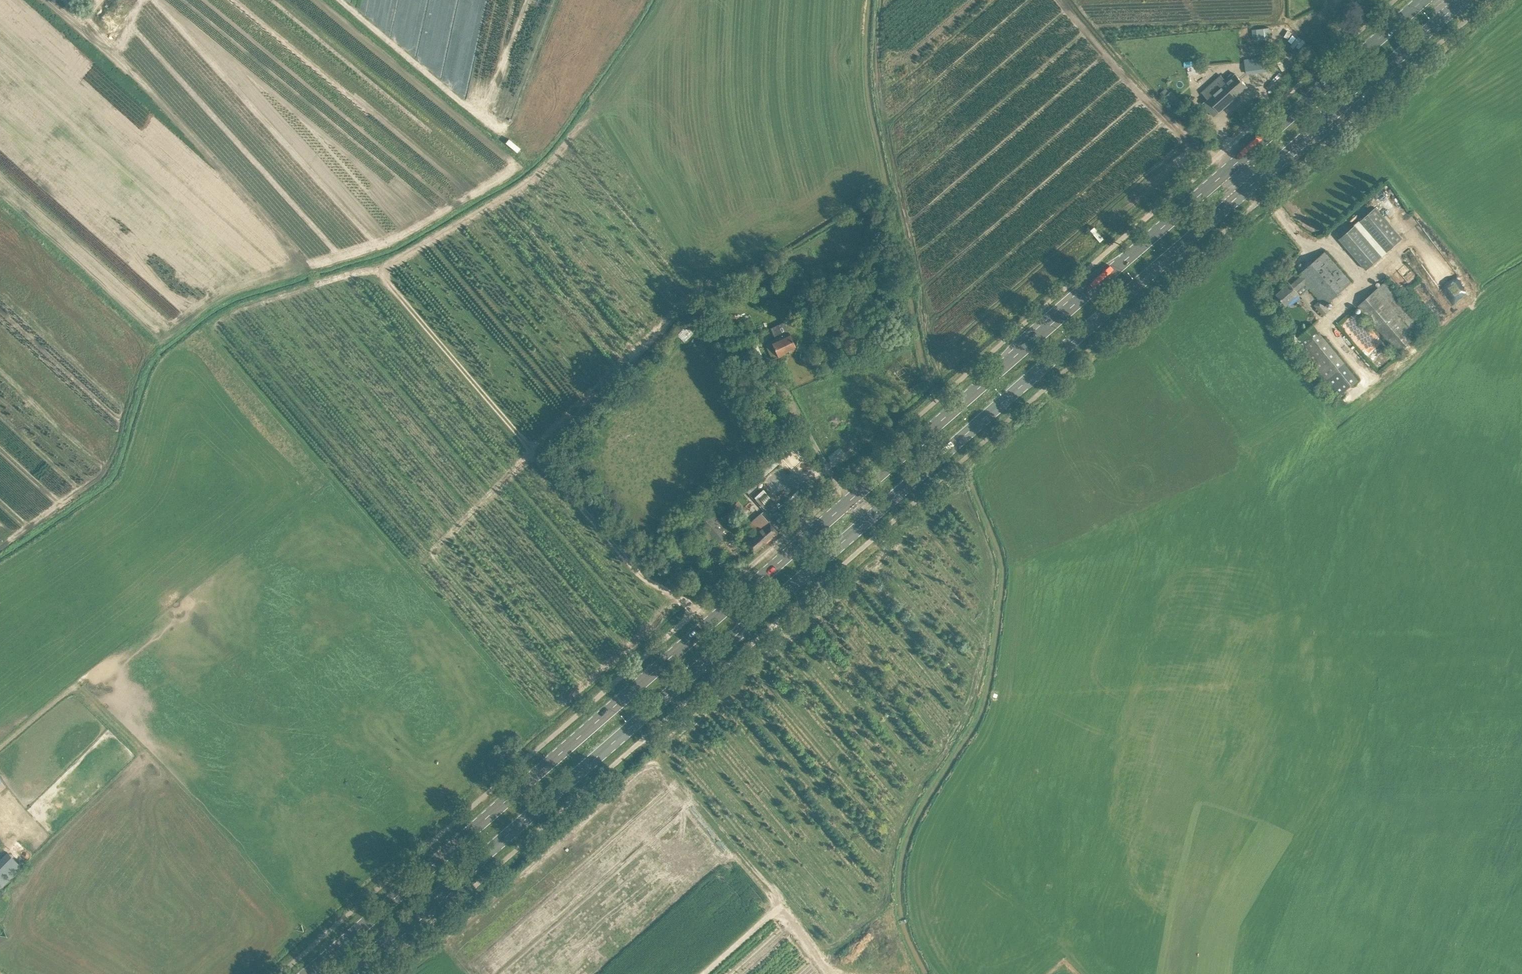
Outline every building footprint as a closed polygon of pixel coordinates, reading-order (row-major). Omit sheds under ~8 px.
[(1265,58),(1245,61),(1247,73),(1266,70),(1265,58)] [(1202,103),(1214,116),(1219,111),(1247,86),(1236,73),(1227,81),(1221,75),(1202,92),(1208,98),(1202,103)] [(1168,86),(1161,92),(1174,106),(1180,100),(1168,86)] [(527,147),(524,152),(536,160),(540,155),(527,147)] [(1339,239),(1366,270),(1403,237),(1376,206),(1339,239)] [(1092,229),(1102,241),(1107,237),(1097,225),(1092,229)] [(1286,304),(1299,293),(1297,291),(1306,283),(1320,299),(1314,305),(1323,316),(1331,310),(1326,304),(1352,282),(1325,251),(1299,275),(1300,276),(1291,284),(1290,282),(1277,294),(1286,304)] [(1417,252),(1386,280),(1428,327),(1458,299),(1417,252)] [(1357,306),(1399,353),(1428,327),(1386,280),(1357,306)] [(784,321),(771,328),(776,339),(771,341),(774,345),(767,348),(772,359),(778,356),(779,357),(797,348),(789,332),(784,321)] [(1294,340),(1339,395),(1358,379),(1314,324),(1294,340)] [(753,472),(738,485),(746,494),(760,480),(753,472)] [(769,522),(757,532),(766,542),(778,532),(769,522)] [(766,542),(757,532),(746,543),(755,553),(766,542)]
